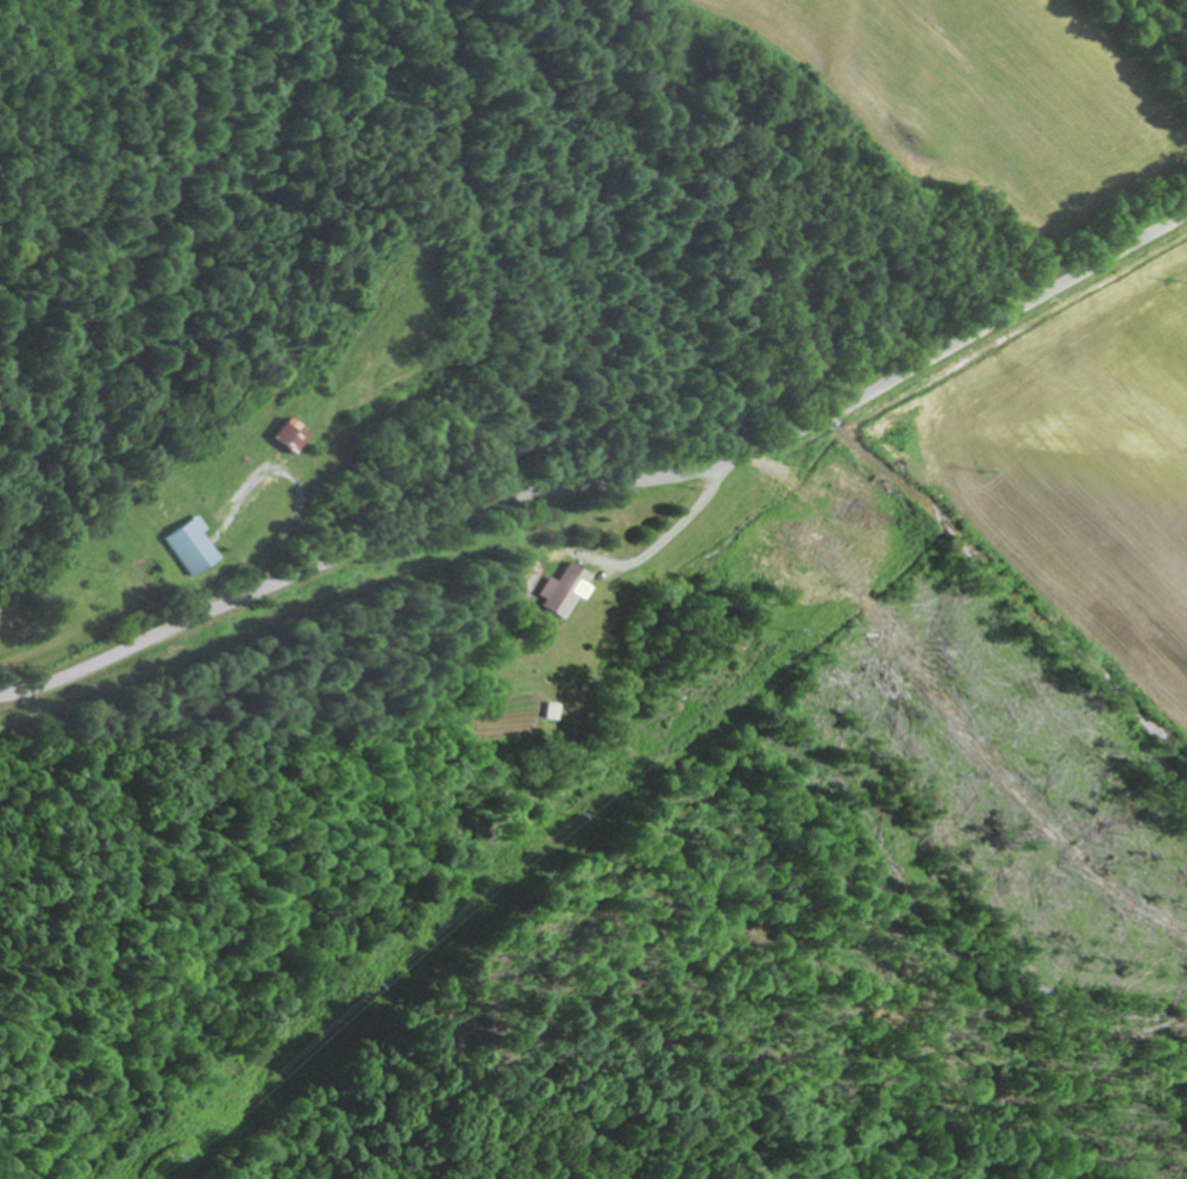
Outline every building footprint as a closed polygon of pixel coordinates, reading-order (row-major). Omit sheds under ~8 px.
[(274,435),(293,453),(309,435),(290,417),(274,435)] [(200,532),(205,529),(197,516),(163,537),(188,578),(217,560),(200,532)] [(552,577),(536,601),(564,619),(579,595),(582,597),(595,577),(571,562),(558,581),(552,577)]
